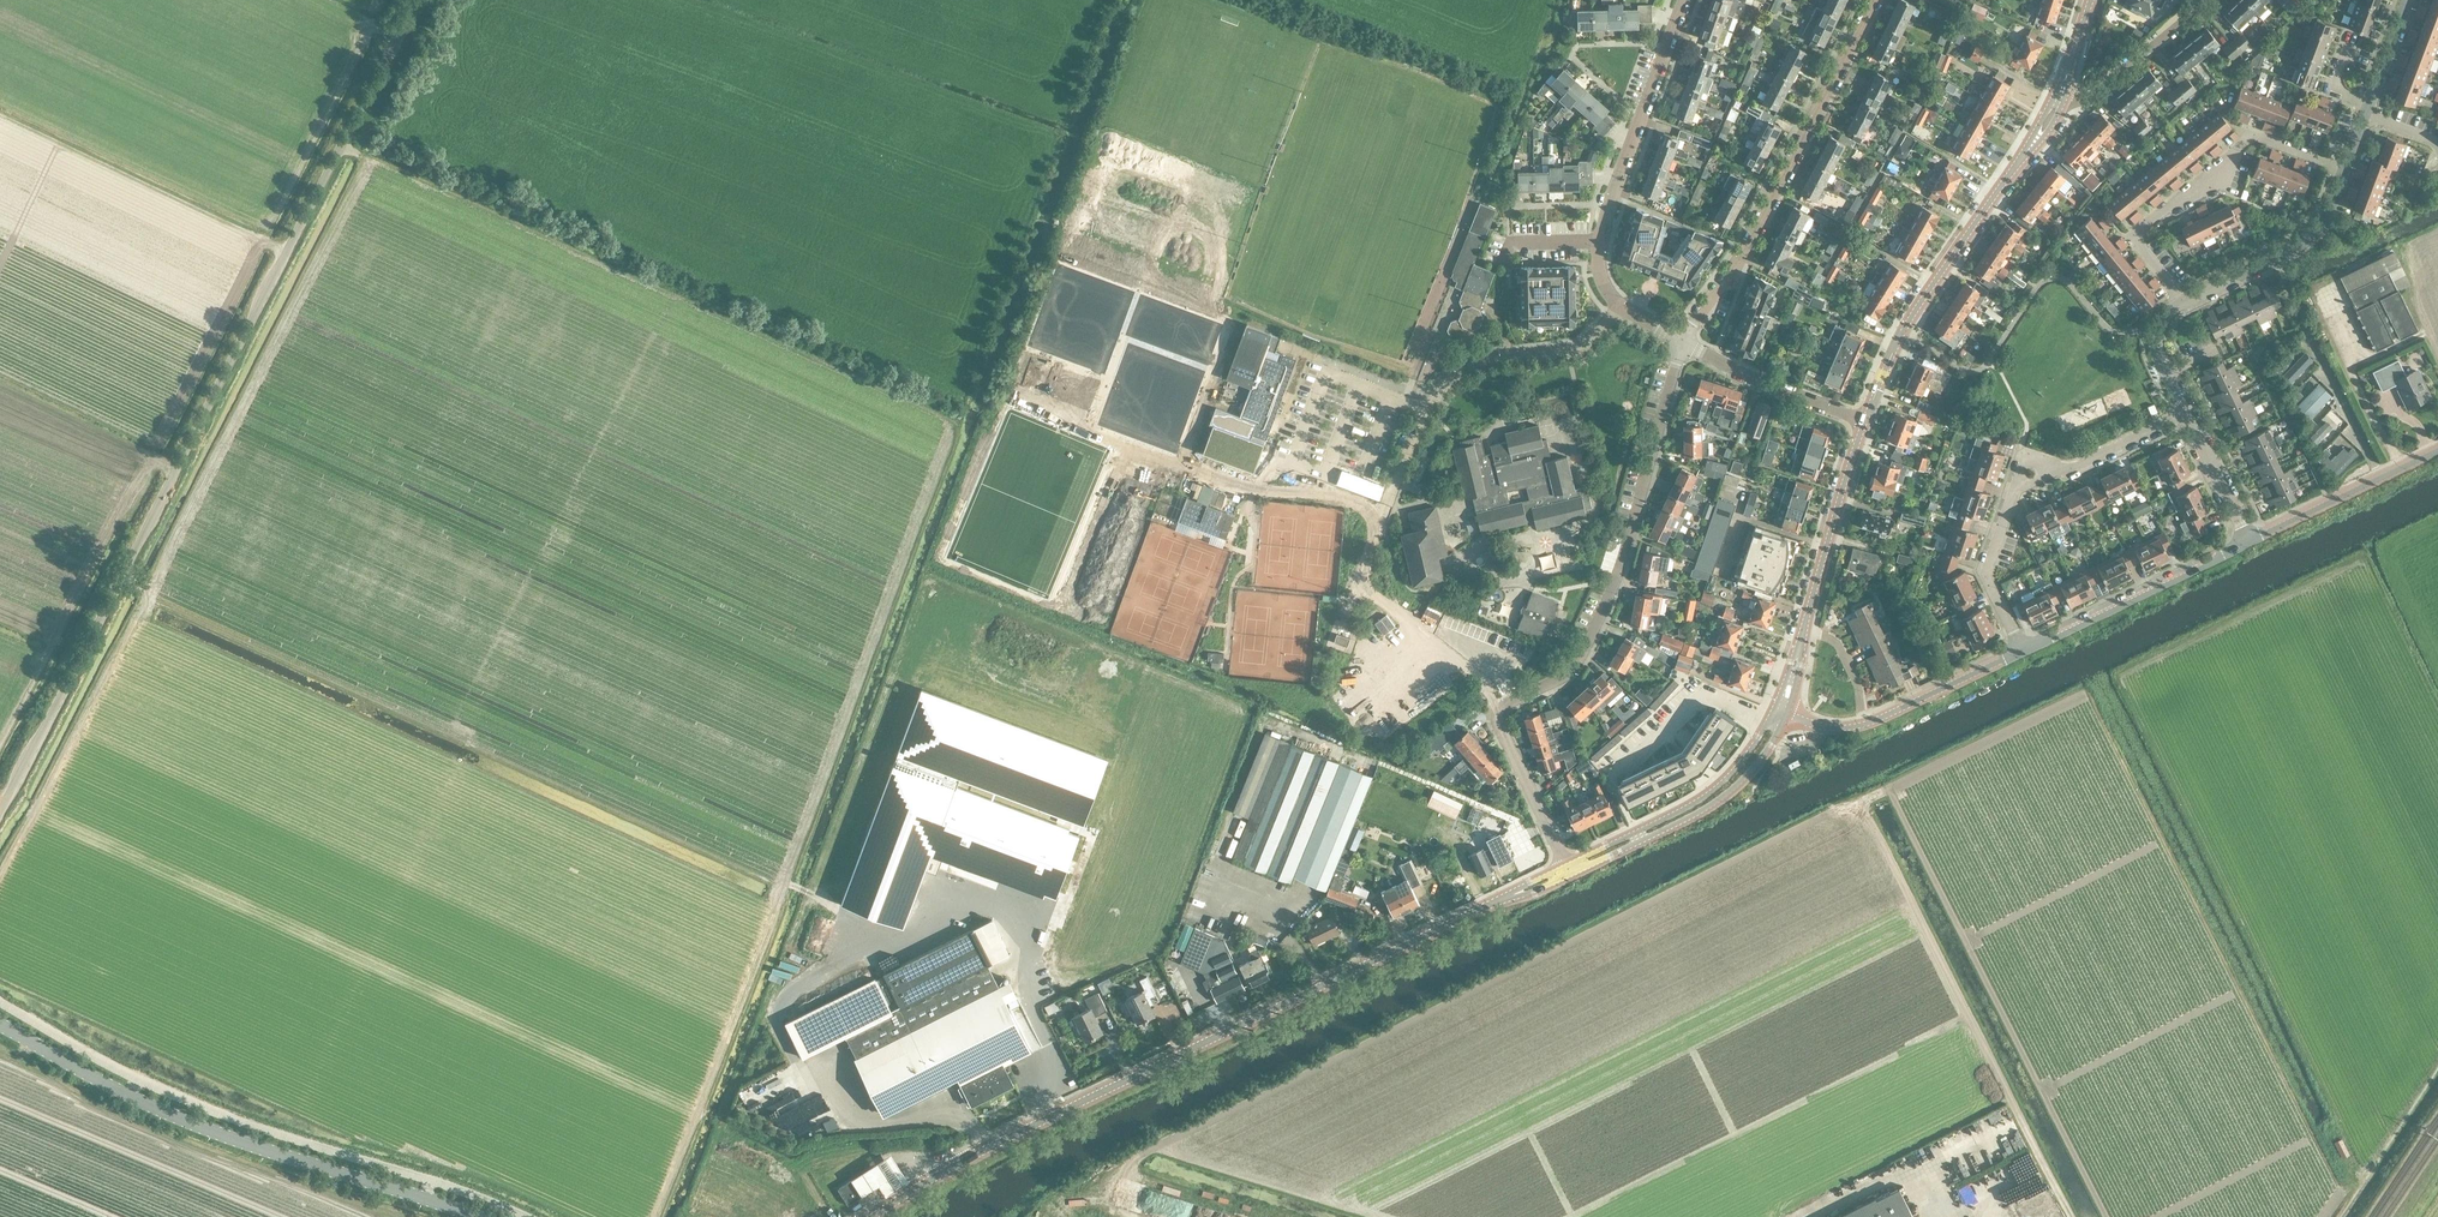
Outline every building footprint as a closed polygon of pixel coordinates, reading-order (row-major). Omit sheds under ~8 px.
[(1593,11),(1578,11),(1578,9),(1580,9),(1579,0),(1573,0),(1573,8),(1572,8),(1572,28),(1578,28),(1578,29),(1593,29),(1593,11)] [(1608,3),(1608,11),(1608,28),(1623,28),(1623,10),(1623,4),(1614,4),(1614,0),(1608,0),(1608,3)] [(1733,18),(1733,16),(1739,0),(1713,0),(1710,9),(1726,15),(1733,18)] [(1838,17),(1845,3),(1839,0),(1828,0),(1823,10),(1838,17)] [(1908,19),(1915,5),(1908,1),(1907,0),(1899,0),(1893,12),(1908,19)] [(2040,2),(2059,9),(2062,0),(2041,0),(2040,2)] [(2130,3),(2131,4),(2129,7),(2130,9),(2144,17),(2147,16),(2148,14),(2150,14),(2154,6),(2160,8),(2164,0),(2131,0),(2130,3)] [(2243,0),(2239,0),(2232,7),(2246,21),(2255,13),(2243,0)] [(2255,13),(2255,12),(2256,13),(2256,12),(2259,15),(2266,7),(2263,4),(2259,0),(2243,0),(2255,13)] [(2281,5),(2286,9),(2294,0),(2285,0),(2281,5)] [(2376,9),(2379,0),(2350,0),(2356,3),(2376,9)] [(1966,1),(1964,7),(1971,9),(1973,3),(1966,1)] [(2059,9),(2040,2),(2036,15),(2055,21),(2059,9)] [(2427,14),(2437,18),(2437,4),(2432,2),(2427,14)] [(1774,3),(1771,10),(1777,13),(1780,6),(1774,3)] [(2356,3),(2351,15),(2371,22),(2374,15),(2376,16),(2377,16),(2385,19),(2387,13),(2380,11),(2376,9),(2356,3)] [(2417,10),(2424,13),(2426,8),(2419,5),(2417,10)] [(2246,21),(2232,7),(2224,15),(2237,29),(2246,21)] [(1721,29),(1728,31),(1733,18),(1726,15),(1710,9),(1705,23),(1721,29)] [(1623,10),(1623,28),(1638,28),(1638,23),(1638,17),(1638,10),(1623,10)] [(1823,10),(1816,23),(1816,24),(1831,31),(1838,17),(1823,10)] [(1608,11),(1593,11),(1593,29),(1608,28),(1608,11)] [(1893,12),(1886,26),(1901,34),(1908,19),(1893,12)] [(1765,22),(1771,25),(1775,17),(1768,14),(1765,22)] [(2427,14),(2423,26),(2437,32),(2437,18),(2427,14)] [(2371,22),(2351,15),(2347,28),(2366,35),(2371,22)] [(1816,24),(1816,23),(1810,20),(1803,34),(1809,38),(1816,42),(1815,42),(1823,46),(1831,31),(1816,24)] [(2305,30),(2331,40),(2336,27),(2317,20),(2314,27),(2307,25),(2305,30)] [(1721,29),(1705,23),(1700,37),(1706,39),(1704,44),(1714,47),(1716,42),(1717,43),(1717,42),(1723,44),(1728,31),(1721,29)] [(1886,26),(1879,41),(1894,48),(1901,34),(1886,26)] [(2437,46),(2437,45),(2437,32),(2423,26),(2418,38),(2437,46)] [(1940,35),(1947,38),(1950,30),(1943,27),(1940,35)] [(2197,37),(2209,52),(2219,44),(2207,29),(2197,37)] [(2408,35),(2415,37),(2417,32),(2410,29),(2408,35)] [(1750,37),(1756,40),(1759,33),(1753,30),(1750,37)] [(2019,47),(2036,56),(2043,44),(2034,39),(2037,34),(2030,30),(2027,35),(2026,35),(2019,47)] [(2307,45),(2327,52),(2331,40),(2305,30),(2303,36),(2310,38),(2307,45)] [(2232,41),(2237,47),(2247,38),(2242,33),(2232,41)] [(1947,38),(1940,35),(1937,42),(1944,45),(1947,38)] [(1753,47),(1756,40),(1750,37),(1746,44),(1753,47)] [(1755,44),(1761,47),(1765,40),(1758,37),(1755,44)] [(2188,45),(2199,60),(2209,52),(2197,37),(2188,45)] [(2237,47),(2241,52),(2251,44),(2247,38),(2237,47)] [(2418,38),(2414,51),(2433,58),(2437,46),(2418,38)] [(1894,48),(1879,41),(1872,56),(1880,59),(1881,59),(1887,62),(1894,48)] [(2241,52),(2237,47),(2232,41),(2223,49),(2232,60),(2241,52)] [(1752,51),(1758,54),(1761,47),(1755,44),(1752,51)] [(1969,57),(1977,62),(1984,49),(1976,44),(1969,57)] [(2178,52),(2190,67),(2199,60),(2188,45),(2178,52)] [(2296,54),(2322,64),(2327,52),(2307,45),(2305,51),(2298,49),(2296,54)] [(1784,59),(1799,67),(1806,53),(1799,49),(1799,50),(1791,46),(1784,59)] [(2036,56),(2019,47),(2009,64),(2017,69),(2020,63),(2029,69),(2036,56)] [(2409,63),(2428,70),(2433,58),(2414,51),(2409,63)] [(2190,67),(2178,52),(2168,60),(2180,75),(2190,67)] [(2260,66),(2264,55),(2256,52),(2251,63),(2260,66)] [(1932,67),(1939,69),(1942,62),(1944,56),(1937,53),(1934,61),(1932,67)] [(1942,62),(1948,64),(1952,56),(1945,54),(1944,56),(1942,62)] [(2298,69),(2318,77),(2322,64),(2296,54),(2294,60),(2300,63),(2298,69)] [(1692,70),(1708,76),(1713,62),(1705,59),(1706,58),(1698,55),(1692,70)] [(1777,74),(1791,81),(1799,67),(1784,59),(1777,74)] [(1939,69),(1945,72),(1948,64),(1942,62),(1939,69)] [(2404,75),(2424,82),(2428,70),(2409,63),(2404,75)] [(1891,72),(1905,79),(1908,71),(1895,64),(1891,72)] [(1939,69),(1932,67),(1929,73),(1936,76),(1939,69)] [(1746,75),(1752,78),(1756,71),(1749,68),(1746,75)] [(1562,94),(1574,80),(1563,70),(1561,73),(1557,69),(1540,88),(1541,89),(1538,92),(1542,96),(1552,85),(1562,94)] [(2318,77),(2298,69),(2296,75),(2289,73),(2287,79),(2294,82),(2293,82),(2313,89),(2318,77)] [(1686,86),(1702,91),(1708,76),(1692,70),(1686,86)] [(2139,78),(2151,93),(2161,85),(2148,70),(2139,78)] [(1870,87),(1885,94),(1892,81),(1884,77),(1885,76),(1878,72),(1870,87)] [(1770,88),(1784,95),(1791,81),(1777,74),(1770,88)] [(1752,78),(1746,75),(1742,82),(1749,85),(1752,78)] [(1986,88),(2003,97),(2010,85),(1993,75),(1986,87),(1986,88)] [(2400,87),(2419,94),(2424,82),(2404,75),(2400,87)] [(1719,84),(1726,87),(1729,80),(1721,77),(1719,84)] [(2129,86),(2142,101),(2151,93),(2139,78),(2129,86)] [(2176,87),(2182,92),(2192,84),(2187,78),(2176,87)] [(2389,83),(2397,86),(2399,81),(2391,78),(2389,83)] [(1585,90),(1574,80),(1562,94),(1558,98),(1564,104),(1560,109),(1561,109),(1553,118),(1558,122),(1560,119),(1570,109),(1573,104),(1585,90)] [(1729,80),(1726,87),(1734,90),(1736,83),(1729,80)] [(1932,91),(1938,93),(1942,85),(1936,82),(1932,91)] [(1984,92),(1979,100),(1996,110),(2003,97),(1986,88),(1986,87),(1982,84),(1979,89),(1984,92)] [(2182,92),(2187,98),(2196,90),(2192,84),(2182,92)] [(1699,99),(1702,91),(1686,86),(1681,101),(1696,106),(1708,110),(1706,113),(1714,116),(1716,109),(1709,106),(1705,105),(1706,101),(1699,99)] [(2120,93),(2133,108),(2142,101),(2129,86),(2120,93)] [(1870,87),(1863,101),(1877,109),(1885,94),(1870,87)] [(2182,92),(2176,87),(2167,95),(2177,106),(2185,99),(2187,98),(2182,92)] [(2234,106),(2247,111),(2254,92),(2241,87),(2234,106)] [(2419,94),(2400,87),(2395,100),(2414,107),(2419,94)] [(1784,95),(1770,88),(1762,101),(1770,106),(1776,110),(1784,95)] [(1573,104),(1585,114),(1597,100),(1585,90),(1573,104)] [(1938,93),(1932,91),(1928,97),(1929,98),(1926,104),(1927,104),(1926,105),(1931,108),(1932,107),(1931,106),(1934,100),(1938,93)] [(2247,111),(2259,116),(2266,97),(2254,92),(2247,111)] [(2133,108),(2120,93),(2111,102),(2123,117),(2130,110),(2133,114),(2136,111),(2133,108)] [(1746,110),(1760,118),(1763,110),(1736,96),(1733,100),(1741,104),(1741,103),(1745,105),(1744,108),(1747,109),(1746,110)] [(2259,116),(2271,120),(2278,101),(2266,97),(2259,116)] [(1608,110),(1597,100),(1585,114),(1596,124),(1593,127),(1598,131),(1595,135),(1600,139),(1596,144),(1594,148),(1599,150),(1604,136),(1604,135),(1611,127),(1601,118),(1605,113),(1608,110)] [(1972,112),(1989,122),(1996,110),(1979,100),(1972,112)] [(2290,118),(2303,123),(2310,104),(2298,100),(2290,118)] [(1696,106),(1681,101),(1675,116),(1683,119),(1684,118),(1691,121),(1696,106)] [(1877,109),(1863,101),(1855,115),(1870,123),(1877,109)] [(2278,101),(2271,120),(2284,125),(2291,106),(2278,101)] [(1912,108),(1918,112),(1922,106),(1915,103),(1912,108)] [(2303,123),(2315,128),(2322,109),(2310,104),(2303,123)] [(1918,112),(1912,108),(1908,115),(1915,119),(1918,112)] [(1919,115),(1925,119),(1929,111),(1923,108),(1919,115)] [(1570,109),(1560,119),(1565,122),(1573,112),(1570,109)] [(1716,109),(1714,116),(1721,119),(1724,112),(1716,109)] [(2322,109),(2315,128),(2327,132),(2335,113),(2322,109)] [(1726,117),(1734,120),(1736,114),(1729,111),(1726,117)] [(1965,124),(1982,134),(1989,122),(1972,112),(1965,124)] [(1601,118),(1611,127),(1615,123),(1605,113),(1601,118)] [(2209,121),(2221,136),(2232,128),(2219,113),(2209,121)] [(1870,123),(1855,115),(1848,129),(1855,134),(1856,133),(1863,136),(1870,123)] [(1925,119),(1919,115),(1915,123),(1921,126),(1925,119)] [(2092,125),(2113,145),(2117,142),(2108,133),(2114,128),(2101,115),(2092,125)] [(2132,129),(2139,138),(2150,128),(2143,120),(2132,129)] [(1759,135),(1773,142),(1781,128),(1773,124),(1767,121),(1759,135)] [(2221,136),(2209,121),(2199,129),(2211,145),(2221,136)] [(1965,124),(1958,136),(1975,146),(1982,134),(1965,124)] [(2113,145),(2092,125),(2082,135),(2095,147),(2101,141),(2110,149),(2113,145)] [(1720,133),(1727,135),(1730,129),(1723,126),(1720,133)] [(1892,134),(1898,137),(1902,130),(1896,127),(1892,134)] [(2199,129),(2189,138),(2201,153),(2211,145),(2199,129)] [(1681,137),(1710,148),(1712,141),(1683,131),(1681,137)] [(2230,134),(2235,140),(2239,137),(2234,131),(2230,134)] [(1895,152),(1906,158),(1917,138),(1906,132),(1895,152)] [(1674,154),(1686,158),(1688,155),(1688,152),(1685,151),(1684,149),(1682,148),(1685,141),(1664,133),(1658,149),(1674,154)] [(1727,135),(1720,133),(1718,139),(1725,142),(1727,135)] [(1898,137),(1892,134),(1888,141),(1894,144),(1898,137)] [(1773,142),(1759,135),(1752,149),(1766,156),(1773,142)] [(2073,145),(2090,161),(2099,151),(2095,147),(2082,135),(2073,145)] [(1823,151),(1837,158),(1845,144),(1838,141),(1838,140),(1831,136),(1823,151)] [(1975,146),(1958,136),(1951,149),(1968,158),(1975,146)] [(2382,150),(2401,157),(2406,144),(2387,137),(2382,150)] [(2179,146),(2191,161),(2201,153),(2189,138),(2179,146)] [(2372,146),(2379,149),(2381,144),(2374,141),(2372,146)] [(2214,148),(2218,154),(2223,150),(2218,144),(2214,148)] [(2090,161),(2073,145),(2062,156),(2075,168),(2082,161),(2089,169),(2093,165),(2090,161)] [(2169,154),(2181,169),(2191,161),(2179,146),(2169,154)] [(2218,154),(2214,148),(2210,151),(2215,157),(2218,154)] [(1674,154),(1658,149),(1653,164),(1668,169),(1674,154)] [(1766,156),(1752,149),(1744,162),(1751,166),(1751,167),(1758,171),(1766,156)] [(2382,150),(2378,161),(2391,168),(2397,170),(2401,157),(2382,150)] [(1816,165),(1830,172),(1837,158),(1823,151),(1816,165)] [(2181,169),(2169,154),(2159,162),(2171,178),(2181,169)] [(1685,162),(1692,165),(1695,158),(1688,155),(1686,158),(1685,162)] [(1548,156),(1548,164),(1548,173),(1548,190),(1563,190),(1563,166),(1554,166),(1554,156),(1548,156)] [(1563,166),(1563,190),(1578,189),(1578,184),(1578,178),(1592,178),(1592,167),(1593,167),(1597,156),(1589,156),(1588,161),(1579,161),(1578,165),(1563,165),(1563,166)] [(2253,177),(2265,181),(2273,162),(2260,157),(2253,177)] [(1695,158),(1692,165),(1700,167),(1702,160),(1695,158)] [(2373,159),(2368,172),(2387,179),(2391,168),(2378,161),(2373,159)] [(2194,164),(2199,170),(2203,167),(2198,161),(2194,164)] [(1938,178),(1955,188),(1962,176),(1953,171),(1956,166),(1949,162),(1946,167),(1945,166),(1938,178)] [(2159,162),(2149,171),(2161,186),(2171,178),(2159,162)] [(2285,167),(2273,162),(2265,181),(2278,186),(2285,167)] [(2358,168),(2364,171),(2367,166),(2360,163),(2358,168)] [(1647,178),(1663,184),(1673,188),(1675,183),(1675,182),(1665,178),(1668,169),(1653,164),(1647,178)] [(2199,170),(2194,164),(2190,168),(2195,173),(2199,170)] [(1816,165),(1808,179),(1822,186),(1830,172),(1816,165)] [(2058,192),(2064,196),(2065,196),(2068,199),(2071,195),(2070,194),(2070,193),(2059,185),(2065,178),(2068,181),(2072,176),(2064,170),(2060,175),(2051,167),(2042,178),(2055,190),(2056,189),(2058,192)] [(2278,186),(2290,191),(2297,171),(2285,167),(2278,186)] [(1869,174),(1875,178),(1879,171),(1872,168),(1869,174)] [(1701,176),(1708,179),(1711,172),(1704,169),(1701,176)] [(2093,190),(2102,181),(2090,170),(2082,179),(2093,190)] [(2139,179),(2151,194),(2161,186),(2149,171),(2139,179)] [(2297,171),(2290,191),(2302,195),(2310,176),(2297,171)] [(2363,184),(2382,192),(2387,179),(2368,172),(2363,184)] [(1533,190),(1533,173),(1518,173),(1519,190),(1533,190)] [(1533,173),(1533,190),(1548,190),(1548,173),(1533,173)] [(1729,190),(1744,198),(1752,183),(1744,179),(1744,180),(1731,173),(1724,187),(1729,190)] [(1902,183),(1885,173),(1881,180),(1898,190),(1902,183)] [(1875,178),(1869,174),(1865,182),(1871,185),(1875,178)] [(2174,181),(2179,187),(2182,183),(2178,177),(2174,181)] [(1663,184),(1647,178),(1641,194),(1649,197),(1650,196),(1657,199),(1663,184)] [(1955,188),(1938,178),(1931,190),(1933,191),(1930,196),(1937,200),(1940,195),(1948,200),(1955,188)] [(2042,178),(2033,189),(2047,200),(2055,190),(2042,178)] [(1822,186),(1808,179),(1800,194),(1808,198),(1805,203),(1812,206),(1822,186)] [(2129,187),(2141,202),(2151,194),(2139,179),(2129,187)] [(2179,187),(2174,181),(2170,184),(2175,190),(2179,187)] [(1675,183),(1673,188),(1672,191),(1679,193),(1682,186),(1675,183)] [(1694,191),(1701,194),(1704,187),(1697,184),(1694,191)] [(2363,184),(2358,196),(2378,204),(2382,192),(2363,184)] [(1682,186),(1679,193),(1687,196),(1690,189),(1682,186)] [(1873,194),(1881,198),(1883,194),(1881,193),(1883,189),(1877,186),(1873,194)] [(2119,195),(2131,211),(2141,202),(2129,187),(2119,195)] [(2033,189),(2024,199),(2047,218),(2050,213),(2045,209),(2042,206),(2047,200),(2033,189)] [(1722,204),(1737,212),(1744,198),(1729,190),(1722,204)] [(1701,194),(1694,191),(1691,198),(1698,201),(1701,194)] [(2064,196),(2058,192),(2055,195),(2061,200),(2064,196)] [(1881,198),(1873,194),(1867,205),(1876,211),(1880,213),(1883,208),(1875,203),(1877,201),(1885,205),(1887,202),(1881,198)] [(2154,198),(2158,203),(2163,200),(2158,194),(2154,198)] [(1853,203),(1858,206),(1863,198),(1857,195),(1853,203)] [(2131,211),(2119,195),(2108,204),(2121,219),(2131,211)] [(2378,204),(2358,196),(2354,209),(2373,216),(2378,204)] [(2158,203),(2154,198),(2150,201),(2155,206),(2158,203)] [(2047,218),(2024,199),(2015,211),(2026,220),(2023,223),(2030,229),(2033,225),(2029,221),(2035,214),(2038,217),(2044,222),(2046,223),(2049,219),(2047,218)] [(1480,203),(1469,230),(1485,236),(1496,209),(1480,203)] [(1858,206),(1853,203),(1848,210),(1854,213),(1858,206)] [(1737,212),(1722,204),(1714,218),(1721,222),(1729,227),(1737,212)] [(2201,206),(2205,215),(2210,213),(2206,204),(2201,206)] [(1860,217),(1866,220),(1870,222),(1876,211),(1867,205),(1860,217)] [(2218,211),(2227,229),(2239,224),(2234,215),(2241,211),(2238,206),(2232,210),(2230,205),(2218,211)] [(1915,218),(1932,228),(1939,216),(1922,206),(1915,218)] [(2205,215),(2201,206),(2196,209),(2200,217),(2205,215)] [(1785,222),(1800,229),(1807,215),(1801,212),(1801,211),(1793,207),(1785,222)] [(1653,253),(1663,218),(1648,213),(1648,212),(1637,208),(1636,211),(1635,211),(1632,223),(1626,244),(1625,244),(1622,256),(1621,260),(1624,261),(1635,266),(1635,265),(1650,271),(1661,276),(1662,275),(1677,281),(1676,281),(1688,286),(1688,285),(1690,286),(1692,284),(1699,274),(1714,253),(1721,243),(1722,241),(1711,236),(1711,237),(1695,231),(1673,261),(1668,259),(1669,255),(1658,251),(1657,254),(1653,253)] [(2134,214),(2139,220),(2143,216),(2138,210),(2134,214)] [(1829,219),(1816,211),(1812,218),(1825,225),(1829,219)] [(2218,211),(2206,217),(2215,235),(2227,229),(2218,211)] [(2139,220),(2134,214),(2130,217),(2135,223),(2139,220)] [(1866,220),(1860,217),(1856,224),(1862,227),(1866,220)] [(2206,217),(2194,223),(2203,241),(2215,235),(2206,217)] [(1932,228),(1915,218),(1909,229),(1926,239),(1932,228)] [(2072,227),(2084,241),(2100,228),(2091,218),(2085,223),(2080,218),(2074,223),(2075,224),(2072,227)] [(1667,220),(1665,226),(1687,234),(1691,229),(1667,220)] [(2108,220),(2102,224),(2106,229),(2112,225),(2108,220)] [(1778,235),(1793,243),(1800,229),(1785,222),(1778,235)] [(2015,248),(2021,252),(2027,256),(2030,251),(2019,243),(2015,241),(2020,234),(2022,236),(2025,230),(2015,223),(2012,228),(2005,224),(1997,235),(2012,246),(2012,245),(2016,247),(2015,248)] [(2203,241),(2194,223),(2182,229),(2184,233),(2177,236),(2180,241),(2186,237),(2191,247),(2203,241)] [(2084,241),(2092,251),(2108,238),(2100,228),(2084,241)] [(1902,240),(1919,250),(1926,239),(1909,229),(1902,240)] [(1455,287),(1464,290),(1460,300),(1463,308),(1459,317),(1451,321),(1447,329),(1451,338),(1459,341),(1468,338),(1471,329),(1480,327),(1483,318),(1480,309),(1495,272),(1474,264),(1485,236),(1469,230),(1452,272),(1453,272),(1452,276),(1454,281),(1457,282),(1455,287)] [(1778,235),(1771,249),(1794,261),(1794,259),(1786,255),(1793,243),(1778,235)] [(1989,247),(2004,257),(2012,246),(1997,235),(1989,247)] [(1829,244),(1835,248),(1839,240),(1833,237),(1829,244)] [(2116,241),(2119,245),(2125,241),(2122,237),(2116,241)] [(2092,251),(2100,261),(2116,248),(2108,238),(2092,251)] [(1919,250),(1902,240),(1895,252),(1913,262),(1919,250)] [(1842,248),(1848,251),(1852,244),(1846,241),(1842,248)] [(2125,241),(2119,245),(2123,249),(2128,245),(2125,241)] [(1835,248),(1829,244),(1825,250),(1832,254),(1835,248)] [(1989,247),(1981,258),(2006,275),(2009,270),(2000,264),(2004,257),(1989,247)] [(1848,251),(1842,248),(1838,255),(1844,258),(1848,251)] [(2116,248),(2100,261),(2108,271),(2124,258),(2116,248)] [(1794,261),(1771,249),(1764,263),(1771,267),(1786,275),(1794,261)] [(2409,284),(2393,251),(2341,277),(2357,310),(2355,310),(2375,351),(2394,342),(2392,338),(2398,335),(2400,339),(2418,330),(2398,289),(2409,284)] [(2006,275),(1981,258),(1973,270),(1986,279),(1983,283),(1995,291),(1999,284),(1990,278),(1994,272),(2003,279),(2006,275)] [(2108,271),(2117,281),(2133,268),(2124,258),(2108,271)] [(2141,260),(2135,264),(2139,269),(2145,265),(2141,260)] [(1883,274),(1899,285),(1906,273),(1890,263),(1883,274)] [(1814,271),(1820,275),(1824,268),(1817,264),(1814,271)] [(1829,271),(1835,275),(1839,267),(1833,264),(1829,271)] [(1562,323),(1562,324),(1575,323),(1575,320),(1576,320),(1575,308),(1574,282),(1575,282),(1575,270),(1574,270),(1574,266),(1562,266),(1562,267),(1533,267),(1521,267),(1521,270),(1521,283),(1522,283),(1522,309),(1522,321),(1522,324),(1535,324),(1534,324),(1562,323)] [(2117,281),(2125,291),(2141,278),(2133,268),(2117,281)] [(1820,275),(1814,271),(1810,278),(1816,281),(1819,276),(1820,275)] [(1835,275),(1829,271),(1825,279),(1826,279),(1831,282),(1835,275)] [(1876,285),(1892,296),(1899,285),(1883,274),(1876,285)] [(1736,338),(1732,348),(1737,350),(1737,351),(1748,355),(1753,356),(1757,347),(1758,347),(1762,336),(1761,335),(1765,327),(1776,331),(1781,320),(1765,313),(1768,305),(1773,294),(1772,294),(1775,286),(1771,284),(1771,283),(1760,278),(1756,276),(1752,286),(1751,285),(1747,297),(1743,307),(1748,309),(1741,327),(1740,327),(1736,338)] [(1815,285),(1821,288),(1826,279),(1819,276),(1816,281),(1815,285)] [(2149,281),(2152,285),(2158,280),(2155,277),(2149,281)] [(2149,288),(2141,278),(2125,291),(2133,301),(2149,288)] [(2158,280),(2152,285),(2156,289),(2161,285),(2158,280)] [(1793,293),(1806,300),(1812,289),(1799,282),(1793,293)] [(1958,293),(1975,305),(1977,307),(1988,291),(1976,283),(1972,288),(1965,283),(1958,293)] [(2267,297),(2273,308),(2282,304),(2273,286),(2268,288),(2266,283),(2262,286),(2267,297)] [(1892,296),(1876,285),(1869,296),(1885,306),(1892,296)] [(2149,288),(2133,301),(2142,311),(2158,298),(2149,288)] [(1949,306),(1964,316),(1972,303),(1958,293),(1949,306)] [(2240,302),(2248,320),(2256,317),(2252,305),(2246,293),(2241,296),(2244,300),(2240,302)] [(1885,306),(1869,296),(1861,307),(1878,318),(1885,306)] [(2267,297),(2260,301),(2269,319),(2277,315),(2273,308),(2267,297)] [(1787,309),(1798,315),(1803,304),(1792,299),(1787,309)] [(2234,313),(2240,324),(2248,320),(2240,302),(2236,304),(2233,299),(2229,302),(2234,313)] [(2269,319),(2260,301),(2252,305),(2256,317),(2260,324),(2269,319)] [(1977,307),(1975,305),(1972,310),(1979,314),(1982,310),(1977,307)] [(1949,306),(1942,317),(1956,327),(1964,316),(1949,306)] [(1999,314),(1988,307),(1984,311),(1996,319),(1999,314)] [(2223,333),(2219,321),(2213,309),(2208,312),(2211,316),(2206,318),(2212,331),(2215,337),(2223,333)] [(2234,313),(2226,317),(2235,336),(2244,332),(2240,324),(2234,313)] [(1254,317),(1231,373),(1256,383),(1244,410),(1263,418),(1259,430),(1271,434),(1304,350),(1290,344),(1289,346),(1285,345),(1290,331),(1254,317)] [(1956,327),(1942,317),(1934,329),(1948,339),(1956,327)] [(2219,321),(2223,333),(2224,333),(2227,340),(2235,336),(2226,317),(2219,321)] [(1777,331),(1794,338),(1800,325),(1782,318),(1777,331)] [(1833,341),(1859,352),(1864,338),(1856,335),(1860,326),(1847,321),(1844,329),(1840,328),(1839,332),(1837,331),(1836,332),(1832,330),(1828,337),(1834,339),(1833,341)] [(1960,329),(1966,334),(1969,329),(1963,325),(1960,329)] [(1966,334),(1960,329),(1957,334),(1964,338),(1966,334)] [(1787,351),(1800,357),(1806,344),(1795,339),(1792,346),(1790,345),(1787,351)] [(1838,348),(1835,357),(1853,365),(1859,352),(1833,341),(1831,345),(1838,348)] [(2293,379),(2314,358),(2305,350),(2284,371),(2293,379)] [(1829,370),(1847,378),(1853,365),(1835,357),(1832,364),(1824,361),(1822,367),(1829,370)] [(2416,403),(2429,397),(2427,392),(2427,389),(2426,386),(2424,383),(2422,381),(2416,370),(2406,375),(2398,359),(2372,372),(2382,391),(2397,384),(2404,398),(2406,397),(2409,402),(2411,403),(2414,404),(2416,403)] [(2215,375),(2226,369),(2222,361),(2203,370),(2205,374),(2201,376),(2203,381),(2215,375)] [(2273,371),(2278,376),(2288,366),(2283,361),(2273,371)] [(1911,374),(1943,389),(1948,391),(1950,387),(1945,385),(1945,383),(1938,379),(1941,373),(1917,362),(1916,363),(1915,362),(1914,363),(1912,368),(1912,369),(1913,369),(1911,374)] [(2233,365),(2226,369),(2215,375),(2219,384),(2237,375),(2233,365)] [(1847,378),(1829,370),(1826,378),(1808,371),(1804,382),(1819,388),(1821,383),(1842,392),(1847,378)] [(1943,389),(1911,374),(1906,387),(1922,394),(1925,386),(1941,393),(1943,389)] [(2237,375),(2219,384),(2222,391),(2234,386),(2241,383),(2237,375)] [(1710,397),(1714,383),(1700,378),(1696,392),(1697,393),(1696,397),(1704,399),(1698,417),(1703,419),(1710,397)] [(2312,415),(2332,394),(2319,381),(2299,402),(2312,415)] [(1710,397),(1718,400),(1717,405),(1716,405),(1713,415),(1718,417),(1721,406),(1728,387),(1714,383),(1710,397)] [(2234,386),(2222,391),(2211,397),(2213,401),(2217,399),(2219,403),(2238,394),(2234,386)] [(1728,387),(1721,406),(1736,411),(1730,426),(1737,428),(1744,408),(1737,406),(1741,392),(1728,387)] [(2298,390),(2288,401),(2293,405),(2303,395),(2298,390)] [(2238,394),(2219,403),(2221,407),(2217,409),(2219,414),(2231,408),(2242,402),(2238,394)] [(2231,408),(2235,417),(2253,408),(2249,399),(2242,402),(2231,408)] [(1259,430),(1263,418),(1243,410),(1220,400),(1213,418),(1216,420),(1205,446),(1258,468),(1271,434),(1259,430)] [(1916,408),(1930,413),(1933,405),(1919,400),(1916,408)] [(1748,432),(1760,437),(1771,406),(1759,402),(1748,432)] [(2253,408),(2235,417),(2238,424),(2250,419),(2257,416),(2253,408)] [(1929,413),(1921,410),(1918,417),(1932,423),(1935,416),(1929,414),(1929,413)] [(1891,426),(1911,433),(1916,421),(1896,413),(1891,426)] [(1805,419),(1794,416),(1792,422),(1803,425),(1805,419)] [(2319,436),(2332,424),(2326,418),(2314,431),(2319,436)] [(2250,419),(2238,424),(2227,430),(2229,434),(2233,432),(2235,436),(2254,427),(2250,419)] [(2302,429),(2307,434),(2317,424),(2312,419),(2302,429)] [(1715,432),(1718,432),(1723,431),(1724,431),(1725,429),(1724,428),(1708,422),(1707,422),(1705,421),(1704,423),(1707,424),(1705,429),(1715,432)] [(1497,509),(1502,529),(1535,521),(1537,529),(1587,517),(1585,511),(1593,509),(1588,487),(1575,490),(1567,457),(1552,460),(1547,439),(1542,441),(1538,425),(1506,433),(1508,442),(1491,445),(1493,453),(1486,455),(1487,460),(1492,458),(1494,467),(1496,466),(1500,485),(1512,482),(1513,487),(1514,486),(1515,491),(1527,488),(1530,501),(1510,506),(1509,502),(1501,504),(1502,508),(1497,509)] [(1684,425),(1684,441),(1705,441),(1705,432),(1702,432),(1702,425),(1684,425)] [(1804,438),(1826,445),(1830,433),(1806,425),(1804,431),(1806,432),(1804,438)] [(1911,433),(1891,426),(1886,438),(1911,448),(1914,442),(1909,440),(1911,433)] [(2256,446),(2266,439),(2274,436),(2270,428),(2244,440),(2246,445),(2242,447),(2244,452),(2256,446)] [(1501,504),(1509,502),(1507,493),(1515,491),(1514,486),(1513,487),(1512,482),(1500,485),(1496,466),(1494,467),(1492,458),(1487,460),(1486,455),(1482,436),(1463,441),(1464,446),(1454,449),(1466,500),(1473,498),(1479,522),(1482,534),(1502,529),(1497,509),(1502,508),(1501,504)] [(1795,447),(1799,448),(1823,456),(1826,445),(1804,438),(1799,436),(1795,447)] [(2266,439),(2256,446),(2260,454),(2278,445),(2274,436),(2266,439)] [(1780,442),(1769,439),(1765,451),(1774,454),(1776,450),(1777,450),(1780,442)] [(1977,460),(1999,467),(2003,455),(1995,452),(1997,445),(1984,440),(1977,460)] [(1707,441),(1705,441),(1684,441),(1684,456),(1700,456),(1709,455),(1709,441),(1707,441)] [(1732,455),(1739,458),(1743,443),(1737,441),(1732,455)] [(2260,454),(2263,462),(2275,457),(2282,453),(2278,445),(2260,454)] [(2153,453),(2162,472),(2183,462),(2177,450),(2169,454),(2166,447),(2153,453)] [(1795,460),(1819,468),(1823,456),(1799,448),(1795,460)] [(2316,458),(2321,463),(2331,453),(2326,448),(2316,458)] [(1901,459),(1904,452),(1894,449),(1892,455),(1901,459)] [(1762,462),(1771,465),(1774,454),(1765,451),(1762,462)] [(1914,460),(1926,464),(1928,458),(1916,454),(1914,460)] [(2275,457),(2263,462),(2252,467),(2254,472),(2259,470),(2261,474),(2279,465),(2275,457)] [(1705,467),(1725,472),(1727,464),(1707,459),(1705,467)] [(1730,471),(1739,474),(1743,463),(1734,460),(1730,471)] [(1819,468),(1795,460),(1791,471),(1815,479),(1819,468)] [(1926,464),(1914,460),(1912,467),(1924,471),(1926,464)] [(1970,479),(1984,484),(1986,477),(1994,480),(1999,467),(1977,460),(1970,479)] [(1875,475),(1900,483),(1901,483),(1906,466),(1892,462),(1890,467),(1878,463),(1875,475)] [(2168,483),(2171,491),(2184,484),(2181,478),(2189,474),(2183,462),(2162,472),(2157,474),(2162,486),(2168,483)] [(2282,472),(2279,465),(2261,474),(2263,478),(2258,480),(2260,485),(2272,479),(2282,472)] [(1725,472),(1705,467),(1703,474),(1723,479),(1725,472)] [(2113,473),(2123,494),(2142,485),(2135,472),(2129,475),(2125,467),(2113,473)] [(1695,491),(1698,491),(1704,479),(1681,468),(1675,481),(1690,489),(1690,488),(1695,491)] [(2272,479),(2276,487),(2294,478),(2289,469),(2282,472),(2272,479)] [(1383,486),(1343,471),(1338,484),(1378,499),(1383,486)] [(2104,487),(2098,490),(2104,503),(2123,494),(2113,473),(2100,479),(2104,487)] [(1723,482),(1737,486),(1740,478),(1725,474),(1723,482)] [(1875,475),(1874,474),(1870,487),(1875,489),(1872,496),(1884,499),(1886,492),(1892,494),(1894,488),(1898,490),(1900,483),(1875,475)] [(1785,490),(1809,498),(1813,486),(1789,478),(1785,490)] [(2276,487),(2280,495),(2291,490),(2298,486),(2294,478),(2276,487)] [(1963,499),(1985,506),(1990,494),(1981,491),(1984,484),(1970,479),(1963,499)] [(1690,489),(1675,481),(1669,494),(1683,502),(1690,489)] [(2171,491),(2180,509),(2201,499),(2195,486),(2187,490),(2184,484),(2171,491)] [(2076,491),(2086,512),(2104,503),(2098,490),(2092,493),(2088,485),(2076,491)] [(1781,502),(1805,510),(1809,498),(1785,490),(1781,502)] [(2291,490),(2280,495),(2268,500),(2270,505),(2274,503),(2276,507),(2295,498),(2291,490)] [(1698,491),(1695,491),(1693,497),(1702,501),(1705,495),(1698,491)] [(2086,512),(2076,491),(2063,497),(2067,505),(2061,508),(2067,521),(2086,512)] [(1747,503),(1753,505),(1757,494),(1750,492),(1747,503)] [(1669,494),(1662,508),(1677,515),(1678,514),(1684,517),(1688,510),(1696,515),(1699,508),(1690,504),(1689,504),(1683,502),(1669,494)] [(1178,521),(1226,539),(1234,516),(1221,510),(1221,511),(1187,498),(1178,521)] [(1694,569),(1712,575),(1731,518),(1729,517),(1733,504),(1718,499),(1694,569)] [(1892,506),(1903,509),(1905,502),(1894,499),(1892,506)] [(1963,499),(1956,518),(1970,523),(1972,516),(1981,519),(1985,506),(1963,499)] [(2148,499),(2132,506),(2136,515),(2152,507),(2148,499)] [(2201,499),(2180,509),(2186,520),(2180,523),(2186,537),(2192,534),(2194,537),(2207,531),(2199,515),(2207,511),(2201,499)] [(1805,510),(1781,502),(1777,513),(1801,521),(1805,510)] [(1753,505),(1747,503),(1743,515),(1749,517),(1753,505)] [(2067,521),(2061,508),(2054,511),(2050,503),(2038,509),(2049,531),(2067,521)] [(1402,535),(1414,585),(1443,578),(1438,558),(1448,556),(1436,507),(1409,513),(1414,532),(1402,535)] [(1671,528),(1671,527),(1675,520),(1680,522),(1680,523),(1690,528),(1690,526),(1692,527),(1694,523),(1692,522),(1692,521),(1684,517),(1678,514),(1677,515),(1662,508),(1656,521),(1671,528)] [(2049,531),(2038,509),(2026,515),(2030,523),(2024,526),(2030,540),(2049,531)] [(1923,525),(1926,516),(1903,510),(1900,519),(1923,525)] [(1860,525),(1887,533),(1889,526),(1893,527),(1894,520),(1864,511),(1860,525)] [(1801,521),(1777,513),(1773,525),(1797,533),(1801,521)] [(1970,523),(1956,518),(1950,538),(1972,545),(1976,533),(1967,530),(1970,523)] [(1671,528),(1656,521),(1649,534),(1664,541),(1668,533),(1683,541),(1686,534),(1671,527),(1671,528)] [(1736,583),(1778,596),(1779,591),(1781,592),(1787,572),(1786,572),(1788,563),(1790,564),(1796,544),(1795,543),(1796,539),(1755,525),(1736,583)] [(2146,541),(2157,563),(2169,557),(2165,549),(2171,545),(2165,532),(2146,541)] [(1936,555),(1943,557),(1957,562),(1959,555),(1967,558),(1972,545),(1950,538),(1946,536),(1943,546),(1939,547),(1936,555)] [(2127,551),(2134,564),(2140,561),(2144,569),(2157,563),(2146,541),(2127,551)] [(1691,558),(1694,559),(1697,550),(1682,544),(1678,553),(1691,558)] [(1641,567),(1665,571),(1669,553),(1652,546),(1650,553),(1644,552),(1641,567)] [(1863,571),(1871,573),(1874,564),(1877,565),(1879,556),(1853,549),(1848,566),(1849,567),(1849,570),(1863,574),(1863,571)] [(2134,564),(2127,551),(2109,560),(2119,581),(2131,575),(2127,567),(2134,564)] [(1896,561),(1911,565),(1913,557),(1898,553),(1896,561)] [(1954,568),(1957,562),(1943,557),(1938,569),(1944,581),(1941,582),(1947,594),(1969,584),(1963,572),(1957,574),(1954,568)] [(2109,560),(2090,569),(2097,582),(2103,579),(2107,587),(2119,581),(2109,560)] [(1674,573),(1665,571),(1641,567),(1638,581),(1655,584),(1655,582),(1662,583),(1663,578),(1673,580),(1674,573)] [(1709,574),(1692,569),(1690,574),(1691,576),(1708,579),(1709,574)] [(2072,578),(2082,599),(2094,593),(2090,585),(2097,582),(2090,569),(2072,578)] [(2053,587),(2060,600),(2066,597),(2070,605),(2082,599),(2072,578),(2053,587)] [(1474,582),(1471,587),(1479,590),(1481,585),(1474,582)] [(2032,591),(2045,617),(2057,611),(2053,603),(2060,600),(2053,587),(2051,582),(2032,591)] [(1975,596),(1969,584),(1947,594),(1956,612),(1969,606),(1966,600),(1975,596)] [(1654,593),(1686,599),(1686,598),(1675,596),(1673,595),(1674,589),(1655,586),(1654,593)] [(1704,591),(1701,601),(1713,604),(1715,594),(1704,591)] [(1753,609),(1771,615),(1776,602),(1744,591),(1742,596),(1756,601),(1753,609)] [(2045,617),(2032,591),(2032,592),(2030,592),(2023,595),(2022,597),(2024,602),(2017,605),(2023,618),(2029,615),(2033,623),(2045,617)] [(1532,592),(1526,606),(1524,605),(1521,609),(1521,614),(1523,614),(1517,629),(1544,639),(1549,625),(1551,625),(1554,617),(1552,616),(1557,602),(1532,592)] [(1633,610),(1649,613),(1651,604),(1661,605),(1661,603),(1674,605),(1674,604),(1684,606),(1686,599),(1654,593),(1653,598),(1636,595),(1633,610)] [(1684,617),(1694,618),(1696,598),(1687,597),(1684,617)] [(1849,620),(1856,633),(1877,623),(1871,611),(1878,608),(1875,600),(1856,609),(1859,616),(1849,620)] [(1481,605),(1479,612),(1486,614),(1488,608),(1481,605)] [(1722,616),(1725,617),(1732,619),(1735,609),(1726,606),(1722,616)] [(1969,606),(1956,612),(1965,631),(1987,621),(1981,609),(1973,613),(1969,606)] [(1771,615),(1753,609),(1749,622),(1767,628),(1771,615)] [(1649,613),(1633,610),(1630,624),(1647,627),(1654,628),(1657,614),(1649,613)] [(1713,631),(1717,632),(1738,639),(1743,626),(1725,619),(1725,617),(1722,616),(1718,615),(1713,631)] [(1987,621),(1965,631),(1975,650),(1988,643),(1985,637),(1993,633),(1987,621)] [(1871,642),(1874,648),(1893,638),(1890,631),(1883,634),(1877,623),(1856,633),(1862,646),(1871,642)] [(1711,650),(1732,658),(1738,639),(1717,632),(1711,650)] [(1335,643),(1348,647),(1351,639),(1337,634),(1335,643)] [(1660,649),(1675,657),(1678,650),(1679,650),(1683,642),(1663,634),(1660,643),(1663,644),(1660,649)] [(1618,651),(1632,659),(1632,658),(1639,662),(1646,651),(1656,657),(1660,650),(1636,636),(1633,642),(1626,638),(1618,651)] [(1868,658),(1874,670),(1894,660),(1895,660),(1899,658),(1901,657),(1895,646),(1897,645),(1893,638),(1874,648),(1877,654),(1868,658)] [(1953,638),(1946,639),(1948,652),(1955,651),(1953,638)] [(1684,640),(1681,651),(1693,656),(1697,645),(1684,640)] [(1224,653),(1209,651),(1208,660),(1223,662),(1224,653)] [(1632,659),(1618,651),(1610,663),(1624,672),(1632,659)] [(1711,651),(1709,657),(1718,660),(1720,654),(1711,651)] [(1690,671),(1692,660),(1678,657),(1675,668),(1690,671)] [(1944,661),(1947,667),(1956,662),(1953,657),(1944,661)] [(1894,660),(1874,670),(1880,683),(1887,679),(1890,686),(1917,673),(1914,665),(1907,668),(1905,664),(1902,665),(1899,658),(1895,660),(1894,660)] [(1732,672),(1749,678),(1754,665),(1736,659),(1732,672)] [(1749,678),(1732,672),(1727,685),(1745,691),(1749,678)] [(1713,680),(1722,683),(1724,676),(1715,673),(1713,680)] [(1589,685),(1602,699),(1603,699),(1607,703),(1623,689),(1611,676),(1606,681),(1601,675),(1589,685)] [(1674,679),(1671,683),(1676,687),(1679,683),(1674,679)] [(1671,683),(1667,687),(1672,691),(1675,688),(1676,687),(1671,683)] [(1602,699),(1589,685),(1579,695),(1591,709),(1602,699)] [(1634,694),(1647,705),(1653,698),(1641,687),(1634,694)] [(1667,687),(1664,690),(1669,695),(1672,691),(1667,687)] [(1664,690),(1660,694),(1665,699),(1669,695),(1664,690)] [(1057,896),(1080,834),(956,788),(960,777),(1084,823),(1107,761),(921,691),(842,903),(904,926),(933,850),(1057,896)] [(1660,694),(1657,698),(1662,702),(1665,699),(1660,694)] [(1591,709),(1579,695),(1567,705),(1580,719),(1591,709)] [(1657,698),(1653,702),(1658,706),(1662,702),(1657,698)] [(1653,702),(1650,706),(1651,707),(1655,710),(1658,706),(1653,702)] [(1616,704),(1612,708),(1624,721),(1635,711),(1632,706),(1626,711),(1623,711),(1616,704)] [(1648,707),(1644,711),(1648,716),(1652,712),(1648,707)] [(1545,712),(1548,720),(1560,716),(1558,708),(1545,712)] [(1685,752),(1618,784),(1628,806),(1643,799),(1644,802),(1645,802),(1644,799),(1658,792),(1660,795),(1659,792),(1673,785),(1675,788),(1675,787),(1674,784),(1689,777),(1690,780),(1691,780),(1689,777),(1694,774),(1701,771),(1705,765),(1706,763),(1709,765),(1710,765),(1707,763),(1716,749),(1719,751),(1716,749),(1725,736),(1728,737),(1729,737),(1726,735),(1735,721),(1715,708),(1685,752)] [(1644,711),(1640,714),(1644,719),(1648,716),(1644,711)] [(1525,718),(1529,732),(1543,727),(1549,725),(1548,721),(1542,723),(1539,714),(1525,718)] [(1566,716),(1572,734),(1579,731),(1573,714),(1566,716)] [(1640,714),(1636,718),(1640,723),(1644,719),(1640,714)] [(1606,731),(1610,736),(1624,723),(1620,718),(1606,731)] [(1636,718),(1632,721),(1636,726),(1640,723),(1636,718)] [(1632,721),(1628,724),(1632,729),(1636,726),(1632,721)] [(1628,724),(1624,728),(1628,733),(1632,729),(1628,724)] [(1543,727),(1529,732),(1533,745),(1548,741),(1571,734),(1571,733),(1563,735),(1561,730),(1546,735),(1543,727)] [(1624,728),(1620,731),(1625,736),(1628,733),(1624,728)] [(1456,743),(1467,755),(1480,744),(1468,731),(1463,736),(1458,731),(1452,736),(1448,730),(1431,744),(1436,751),(1449,740),(1453,745),(1456,743)] [(1292,876),(1304,881),(1321,888),(1368,774),(1351,767),(1265,733),(1233,811),(1249,818),(1232,859),(1290,883),(1292,876)] [(1618,733),(1614,736),(1619,741),(1622,738),(1618,733)] [(1573,740),(1571,734),(1548,741),(1533,745),(1538,758),(1552,754),(1549,746),(1555,744),(1555,745),(1573,740)] [(1614,736),(1610,740),(1615,744),(1619,741),(1614,736)] [(1610,740),(1607,743),(1611,748),(1615,744),(1610,740)] [(1607,743),(1603,746),(1607,751),(1611,748),(1607,743)] [(1480,744),(1467,755),(1455,766),(1459,770),(1465,764),(1467,766),(1472,762),(1478,768),(1491,757),(1480,744)] [(1603,746),(1599,750),(1603,755),(1607,751),(1603,746)] [(1552,754),(1538,758),(1542,772),(1556,768),(1554,762),(1565,758),(1564,756),(1573,753),(1572,748),(1552,754)] [(1599,750),(1595,753),(1599,758),(1603,755),(1599,750)] [(1595,753),(1591,757),(1595,761),(1599,758),(1595,753)] [(1491,757),(1478,768),(1490,782),(1503,770),(1491,757)] [(1485,790),(1489,794),(1496,788),(1492,784),(1485,790)] [(1591,799),(1601,818),(1612,812),(1603,793),(1602,793),(1598,785),(1594,787),(1596,791),(1595,792),(1597,796),(1591,799)] [(1437,790),(1430,804),(1456,816),(1463,801),(1437,790)] [(1579,805),(1588,824),(1601,818),(1591,799),(1579,805)] [(1588,824),(1579,805),(1573,808),(1571,804),(1570,804),(1567,800),(1563,802),(1567,811),(1576,830),(1588,824)] [(1493,868),(1492,867),(1498,864),(1499,865),(1526,852),(1513,826),(1497,833),(1489,819),(1487,815),(1480,819),(1482,822),(1479,824),(1489,845),(1483,848),(1470,854),(1480,875),(1493,868)] [(1340,854),(1335,871),(1345,875),(1351,857),(1340,854)] [(1394,884),(1407,910),(1419,904),(1411,887),(1422,882),(1411,859),(1399,865),(1405,879),(1394,884)] [(1079,890),(1085,891),(1089,879),(1083,877),(1079,890)] [(1354,891),(1368,894),(1369,888),(1355,884),(1354,891)] [(1407,910),(1394,884),(1381,891),(1393,917),(1407,910)] [(1330,887),(1326,898),(1354,909),(1358,898),(1330,887)] [(1077,915),(1084,892),(1076,890),(1070,913),(1077,915)] [(1304,939),(1310,936),(1314,944),(1340,932),(1337,926),(1343,923),(1337,910),(1328,914),(1329,916),(1308,927),(1307,925),(1299,929),(1304,939)] [(1185,949),(1195,925),(1185,922),(1176,946),(1185,949)] [(1224,940),(1195,927),(1180,963),(1186,965),(1204,973),(1207,980),(1203,982),(1207,990),(1211,988),(1217,1002),(1244,988),(1238,975),(1228,980),(1227,977),(1237,972),(1233,963),(1235,961),(1224,940)] [(971,929),(884,973),(885,975),(900,1005),(901,1008),(988,965),(971,929)] [(1262,935),(1259,944),(1266,946),(1269,938),(1262,935)] [(1252,959),(1239,965),(1242,972),(1243,971),(1250,985),(1271,975),(1259,949),(1250,954),(1252,959)] [(885,975),(876,979),(875,977),(785,1021),(802,1055),(893,1012),(891,1009),(900,1005),(885,975)] [(1098,981),(1103,993),(1114,988),(1109,976),(1098,981)] [(1147,999),(1154,996),(1156,995),(1147,976),(1140,980),(1145,990),(1144,990),(1126,998),(1138,1023),(1155,1014),(1147,999)] [(1011,982),(858,1059),(886,1114),(958,1078),(964,1090),(968,1088),(976,1103),(986,1098),(984,1096),(1013,1082),(1008,1072),(1006,1063),(1032,1050),(1006,1000),(1017,995),(1011,982)] [(1071,1017),(1075,1026),(1078,1025),(1086,1040),(1103,1032),(1095,1016),(1108,1010),(1099,992),(1086,998),(1091,1008),(1071,1017)] [(1119,1057),(1120,1064),(1129,1063),(1127,1056),(1119,1057)] [(836,1117),(824,1120),(827,1129),(839,1125),(836,1117)] [(2342,1138),(2334,1142),(2342,1158),(2350,1154),(2342,1138)] [(879,1185),(886,1197),(909,1183),(891,1155),(854,1179),(864,1195),(879,1185)] [(2004,1183),(2016,1211),(2040,1201),(2036,1191),(2045,1188),(2037,1169),(2004,1183)] [(864,1195),(854,1179),(839,1188),(838,1188),(838,1189),(848,1204),(849,1204),(864,1195)] [(1897,1188),(1876,1199),(1875,1197),(1835,1216),(1912,1216),(1897,1188)]
